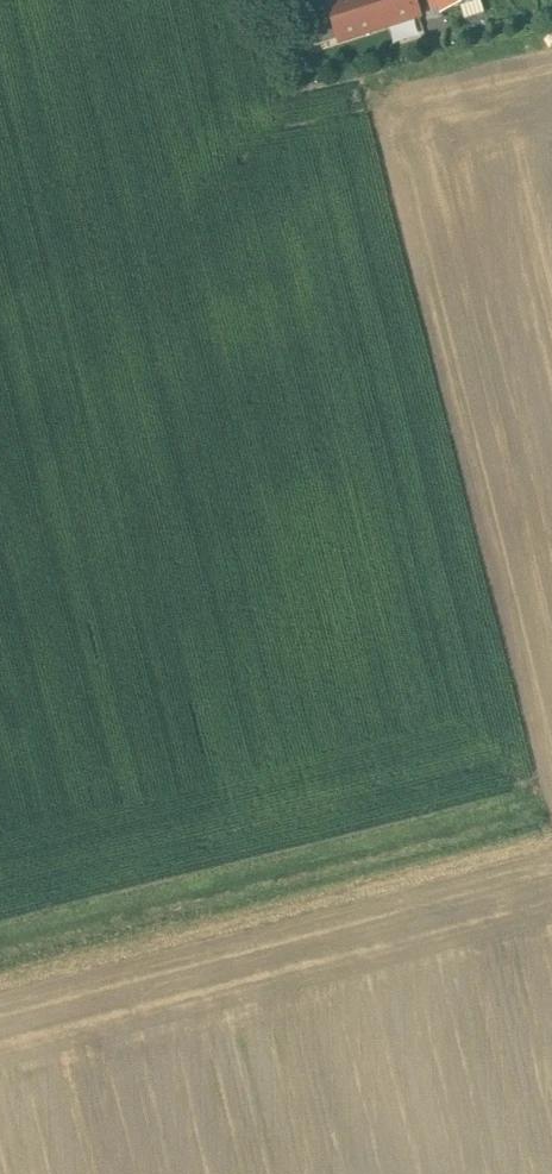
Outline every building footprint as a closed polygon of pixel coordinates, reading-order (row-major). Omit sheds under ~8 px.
[(414,0),(341,0),(303,12),(314,46),(418,13),(414,0)] [(482,0),(428,0),(431,8),(438,5),(441,15),(482,2),(482,0)]
